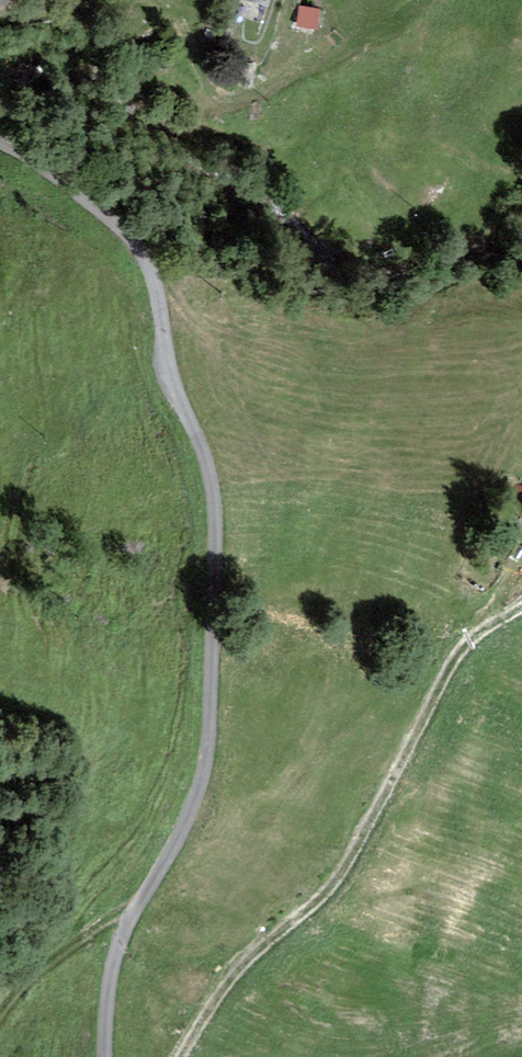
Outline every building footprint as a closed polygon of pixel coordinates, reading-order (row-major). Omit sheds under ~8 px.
[(344,22),(320,14),(313,34),(337,42),(344,22)]
